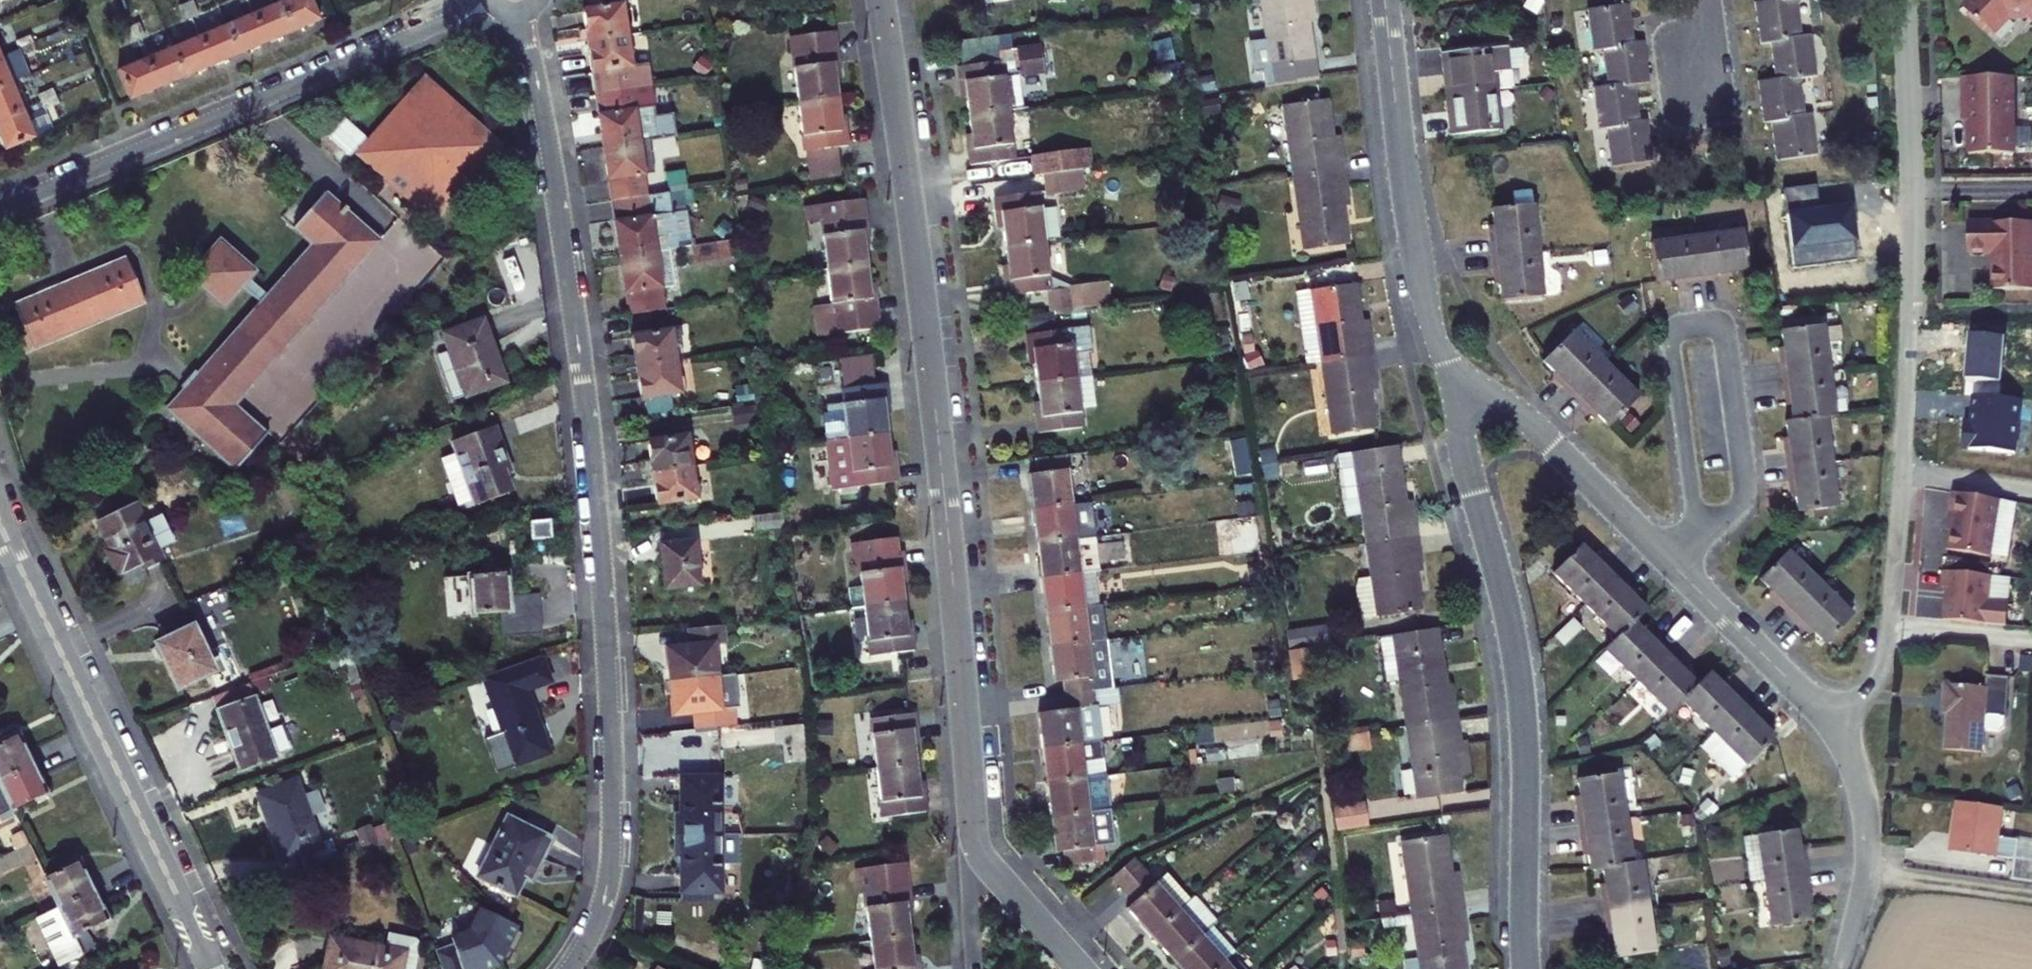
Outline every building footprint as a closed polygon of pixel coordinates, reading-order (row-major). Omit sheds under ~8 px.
[(0,4),(0,12),(18,5),(16,0),(8,0),(0,4)] [(295,34),(323,22),(314,0),(295,0),(283,5),(295,34)] [(1245,10),(1296,4),(1296,0),(1244,0),(1245,10)] [(1780,13),(1794,11),(1793,0),(1752,0),(1754,16),(1780,13)] [(1975,7),(1971,4),(1956,19),(1961,23),(1958,26),(1965,33),(1963,34),(1978,48),(1982,45),(1989,52),(2005,36),(2022,36),(2025,39),(2031,39),(2031,0),(1982,0),(1975,7)] [(1296,4),(1245,10),(1254,81),(1298,75),(1294,39),(1301,38),(1296,4)] [(257,17),(269,46),(295,34),(283,5),(257,17)] [(202,8),(192,12),(197,25),(207,20),(202,8)] [(192,12),(181,17),(187,29),(197,25),(192,12)] [(1761,56),(1786,53),(1780,13),(1754,16),(1744,17),(1749,57),(1761,56)] [(581,54),(621,49),(616,16),(576,22),(581,54)] [(232,28),(244,57),(269,46),(257,17),(232,28)] [(1619,17),(1581,23),(1586,62),(1595,61),(1624,57),(1619,17)] [(204,40),(216,69),(244,57),(232,28),(204,40)] [(148,29),(136,35),(141,48),(154,42),(148,29)] [(136,35),(125,40),(130,53),(141,48),(136,35)] [(178,52),(190,81),(216,69),(204,40),(178,52)] [(33,41),(18,47),(23,58),(37,52),(33,41)] [(820,48),(778,53),(785,117),(823,113),(820,88),(824,87),(820,48)] [(621,49),(581,54),(590,107),(645,99),(642,74),(625,76),(621,49)] [(37,52),(23,58),(27,67),(42,61),(37,52)] [(148,65),(161,94),(190,81),(178,52),(148,65)] [(1765,95),(1787,92),(1803,89),(1799,52),(1786,53),(1761,56),(1765,95)] [(1624,57),(1595,61),(1601,101),(1626,97),(1641,95),(1636,56),(1624,57)] [(1497,57),(1433,65),(1435,81),(1439,81),(1442,103),(1485,98),(1482,81),(1500,78),(1497,57)] [(1036,59),(995,64),(997,75),(953,79),(956,105),(962,104),(965,127),(1003,123),(1018,121),(1014,87),(1039,84),(1036,59)] [(0,67),(0,97),(18,90),(8,64),(0,67)] [(148,65),(120,77),(133,106),(161,94),(148,65)] [(422,82),(368,143),(441,207),(494,146),(422,82)] [(0,97),(0,130),(29,117),(18,90),(0,97)] [(1761,135),(1792,131),(1787,92),(1765,95),(1750,97),(1754,137),(1761,135)] [(55,95),(41,101),(45,110),(58,105),(55,95)] [(1964,140),(1964,173),(2010,172),(2009,95),(1957,97),(1958,140),(1964,140)] [(1626,97),(1601,101),(1589,102),(1594,141),(1601,140),(1630,136),(1626,97)] [(1485,98),(1442,103),(1444,126),(1440,127),(1442,144),(1494,137),(1491,115),(1487,115),(1485,98)] [(645,99),(590,107),(598,160),(642,153),(653,152),(670,149),(666,124),(649,127),(645,99)] [(58,105),(45,110),(50,123),(64,117),(58,105)] [(1319,111),(1276,117),(1287,188),(1336,181),(1331,146),(1324,147),(1319,111)] [(823,113),(785,117),(791,165),(793,165),(797,200),(829,197),(825,161),(835,160),(832,137),(826,138),(823,113)] [(0,130),(0,133),(10,157),(41,144),(29,117),(0,130)] [(1003,123),(965,127),(968,153),(962,154),(965,175),(1008,170),(1003,123)] [(1761,135),(1765,174),(1803,170),(1798,130),(1792,131),(1761,135)] [(1630,136),(1601,140),(1606,180),(1643,175),(1638,135),(1630,136)] [(670,149),(653,152),(654,160),(670,157),(671,153),(670,149)] [(642,153),(598,160),(606,212),(607,212),(641,206),(638,184),(646,183),(642,153)] [(1077,162),(1026,168),(1029,187),(1034,186),(1072,182),(1080,181),(1077,162)] [(1336,181),(1287,188),(1298,263),(1341,257),(1334,218),(1342,217),(1336,181)] [(1072,182),(1034,186),(1037,205),(1075,200),(1072,182)] [(217,244),(186,279),(221,309),(238,290),(259,308),(163,418),(230,475),(264,437),(231,408),(377,243),(321,194),(291,228),(312,247),(266,300),(245,281),(252,274),(217,244)] [(641,206),(607,212),(615,269),(686,258),(680,219),(666,221),(664,203),(641,206)] [(1031,204),(988,210),(990,232),(997,232),(999,257),(1037,252),(1031,204)] [(1063,235),(1061,206),(1048,207),(1049,235),(1063,235)] [(1531,210),(1491,213),(1494,240),(1488,240),(1489,256),(1535,252),(1531,210)] [(854,252),(849,214),(792,221),(794,235),(807,234),(813,282),(851,278),(849,253),(854,252)] [(1974,233),(1976,262),(1998,263),(2000,299),(2031,300),(2031,232),(1974,233)] [(1698,247),(1703,291),(1722,288),(1721,282),(1748,279),(1744,241),(1698,247)] [(1698,247),(1654,252),(1659,289),(1688,286),(1689,292),(1703,291),(1698,247)] [(1037,252),(999,257),(1002,282),(996,283),(999,308),(1038,303),(1040,322),(1103,315),(1101,295),(1042,302),(1037,252)] [(1535,252),(1489,256),(1491,273),(1497,273),(1499,300),(1539,297),(1535,252)] [(29,325),(16,330),(25,352),(154,299),(136,254),(20,301),(29,325)] [(686,258),(615,269),(623,325),(680,318),(673,268),(687,266),(686,258)] [(851,278),(813,282),(817,316),(799,318),(803,345),(863,338),(859,304),(854,305),(851,278)] [(1345,294),(1303,300),(1314,374),(1363,367),(1357,330),(1351,331),(1345,294)] [(1821,327),(1783,332),(1786,361),(1782,362),(1783,376),(1827,371),(1821,327)] [(500,382),(480,328),(438,344),(442,356),(430,360),(445,402),(500,382)] [(1570,337),(1544,363),(1564,383),(1559,388),(1569,399),(1601,368),(1570,337)] [(668,358),(677,357),(674,340),(626,347),(631,379),(671,374),(668,358)] [(1082,342),(1020,349),(1023,373),(1028,372),(1031,396),(1069,391),(1085,390),(1082,367),(1085,366),(1082,342)] [(858,398),(854,360),(822,364),(828,412),(812,414),(812,422),(807,422),(810,442),(815,442),(816,449),(870,443),(868,419),(874,419),(871,396),(858,398)] [(1363,367),(1314,374),(1325,445),(1367,439),(1361,402),(1368,401),(1363,367)] [(1601,368),(1569,399),(1582,411),(1586,407),(1606,427),(1633,400),(1601,368)] [(1827,371),(1783,376),(1786,393),(1790,393),(1794,424),(1823,421),(1833,420),(1827,371)] [(671,374),(631,379),(636,411),(675,406),(671,374)] [(1069,391),(1031,396),(1033,420),(1028,421),(1031,442),(1074,437),(1069,391)] [(2024,403),(1979,399),(1976,426),(1968,425),(1966,451),(2018,457),(2024,403)] [(1786,457),(1781,457),(1782,471),(1829,465),(1823,421),(1794,424),(1783,426),(1786,457)] [(508,479),(490,431),(446,448),(469,510),(508,496),(503,481),(508,479)] [(870,443),(816,449),(812,449),(815,470),(820,469),(822,483),(816,483),(818,500),(883,492),(881,468),(873,469),(870,443)] [(681,445),(641,451),(646,483),(686,477),(681,445)] [(1392,452),(1333,461),(1340,508),(1355,506),(1361,555),(1413,547),(1407,511),(1401,512),(1392,452)] [(1829,465),(1782,471),(1784,489),(1791,488),(1795,517),(1835,512),(1829,465)] [(1058,466),(1034,469),(1031,468),(1029,471),(1031,483),(1021,485),(1025,519),(1064,515),(1058,466)] [(686,477),(646,483),(651,515),(691,509),(686,477)] [(1998,502),(1951,493),(1946,520),(1951,521),(1949,532),(1945,551),(1987,559),(1998,502)] [(127,551),(121,553),(129,576),(154,567),(157,574),(175,567),(175,566),(180,564),(177,555),(186,551),(188,547),(182,531),(178,529),(163,535),(154,510),(117,523),(127,551)] [(1064,515),(1025,519),(1029,553),(1068,548),(1064,515)] [(776,539),(774,524),(744,527),(747,542),(776,539)] [(538,531),(518,533),(521,552),(540,550),(538,531)] [(1574,544),(1547,571),(1578,602),(1609,571),(1599,560),(1595,565),(1574,544)] [(1068,548),(1029,553),(1032,586),(1087,579),(1093,578),(1089,545),(1068,548)] [(882,565),(880,547),(842,552),(847,596),(833,598),(836,618),(848,617),(888,613),(885,588),(892,587),(889,565),(882,565)] [(1413,547),(1361,555),(1366,587),(1353,589),(1350,595),(1353,619),(1359,623),(1371,621),(1371,624),(1416,617),(1412,582),(1417,581),(1413,547)] [(1785,555),(1758,581),(1778,602),(1773,607),(1782,617),(1815,585),(1785,555)] [(657,560),(662,603),(707,600),(705,568),(692,570),(690,557),(657,560)] [(1994,574),(1947,569),(1945,584),(1949,585),(1946,613),(2008,620),(2011,600),(1991,598),(1994,574)] [(1609,571),(1578,602),(1609,633),(1622,620),(1636,607),(1616,587),(1621,582),(1609,571)] [(1087,579),(1032,586),(1036,620),(1091,613),(1087,579)] [(1815,585),(1782,617),(1795,630),(1800,625),(1820,646),(1848,620),(1815,585)] [(497,587),(458,591),(463,630),(501,626),(497,587)] [(890,638),(888,613),(848,617),(854,666),(899,661),(896,638),(890,638)] [(1091,613),(1036,620),(1040,657),(1095,651),(1091,613)] [(1609,633),(1595,647),(1628,680),(1659,649),(1648,638),(1644,642),(1622,620),(1609,633)] [(1320,635),(1287,640),(1288,656),(1322,652),(1320,635)] [(1428,637),(1372,645),(1374,661),(1369,662),(1374,694),(1389,692),(1396,740),(1449,733),(1444,696),(1436,697),(1428,637)] [(729,640),(690,641),(690,656),(670,656),(670,688),(717,688),(717,659),(729,659),(729,640)] [(189,644),(154,657),(171,703),(207,689),(189,644)] [(1659,649),(1628,680),(1660,713),(1673,700),(1687,686),(1667,666),(1672,662),(1659,649)] [(1095,651),(1040,657),(1044,691),(1052,690),(1054,703),(1101,698),(1095,651)] [(1687,686),(1673,700),(1707,734),(1739,702),(1727,690),(1723,694),(1702,672),(1687,686)] [(2009,678),(1988,677),(1988,688),(1947,685),(1945,716),(1951,717),(1948,748),(1984,751),(1986,717),(2006,718),(2009,678)] [(270,687),(266,678),(235,690),(239,699),(270,687)] [(717,688),(670,688),(670,721),(691,721),(691,740),(731,739),(731,721),(717,721),(717,688)] [(1101,698),(1054,703),(1056,721),(1027,724),(1030,756),(1086,749),(1082,717),(1102,715),(1101,698)] [(544,768),(518,701),(484,714),(509,781),(544,768)] [(1739,702),(1707,734),(1738,766),(1767,738),(1746,718),(1750,714),(1739,702)] [(268,769),(246,713),(210,728),(232,782),(268,769)] [(903,743),(900,723),(858,727),(863,776),(901,772),(898,744),(903,743)] [(7,733),(0,736),(0,779),(24,767),(7,733)] [(1452,753),(1449,733),(1396,740),(1405,811),(1452,805),(1449,789),(1463,787),(1458,752),(1452,753)] [(1086,749),(1030,756),(1034,788),(1090,781),(1086,749)] [(24,767),(0,779),(0,822),(42,801),(24,767)] [(901,772),(863,776),(868,825),(910,821),(908,797),(903,798),(901,772)] [(1090,781),(1034,788),(1038,823),(1095,816),(1091,781),(1090,781)] [(1608,781),(1568,787),(1572,815),(1568,816),(1570,830),(1614,823),(1608,781)] [(325,855),(315,859),(289,795),(252,810),(278,877),(294,871),(299,884),(332,872),(325,855)] [(718,798),(680,797),(680,831),(675,831),(675,851),(717,853),(718,798)] [(2017,847),(1998,845),(2003,808),(1959,803),(1953,855),(1996,860),(1995,876),(2031,881),(2031,866),(2016,864),(2017,847)] [(1356,810),(1324,815),(1326,835),(1359,831),(1356,810)] [(1095,816),(1038,823),(1042,858),(1050,857),(1052,871),(1090,866),(1089,853),(1099,851),(1095,816)] [(1614,823),(1570,830),(1573,846),(1577,846),(1581,873),(1598,870),(1621,866),(1614,823)] [(548,849),(503,829),(475,890),(516,908),(524,891),(530,894),(548,849)] [(1797,832),(1759,838),(1764,882),(1807,877),(1805,859),(1800,859),(1797,832)] [(1437,839),(1392,844),(1401,916),(1452,910),(1448,877),(1442,877),(1437,839)] [(717,853),(675,851),(675,874),(680,874),(680,909),(716,910),(717,853)] [(51,913),(86,896),(71,863),(36,880),(51,913)] [(1128,863),(1104,881),(1125,907),(1118,912),(1141,939),(1182,903),(1159,877),(1148,886),(1128,863)] [(1621,866),(1598,870),(1603,900),(1596,901),(1598,918),(1644,911),(1636,864),(1621,866)] [(1807,877),(1764,882),(1769,927),(1807,924),(1804,895),(1808,894),(1807,877)] [(86,896),(51,913),(67,947),(102,930),(86,896)] [(898,901),(854,906),(860,955),(898,950),(896,925),(900,925),(898,901)] [(1182,903),(1141,939),(1163,964),(1204,929),(1182,903)] [(1401,916),(1407,968),(1453,968),(1450,947),(1456,946),(1452,910),(1401,916)] [(1644,911),(1598,918),(1601,934),(1607,933),(1612,961),(1650,955),(1644,911)] [(445,959),(448,968),(510,968),(516,955),(523,958),(532,938),(524,935),(526,931),(488,915),(478,938),(460,945),(463,952),(445,959)] [(1163,964),(1167,968),(1210,968),(1215,965),(1227,955),(1204,929),(1163,964)] [(898,950),(860,955),(861,968),(900,968),(898,950)] [(327,968),(417,968),(413,958),(385,954),(383,968),(328,960),(327,968)]
